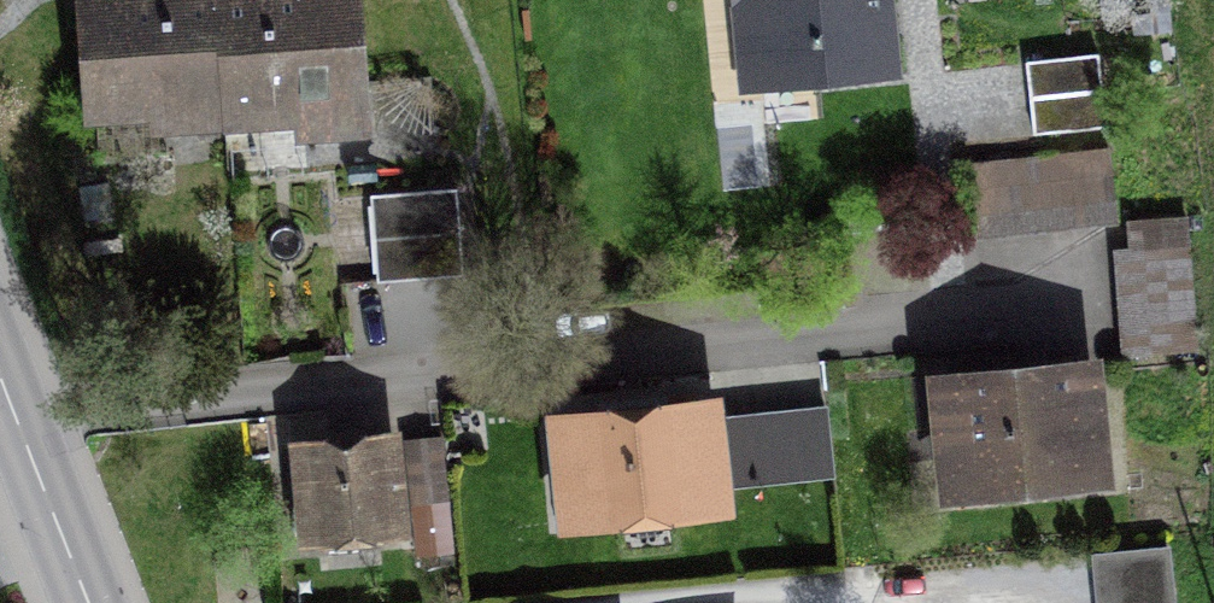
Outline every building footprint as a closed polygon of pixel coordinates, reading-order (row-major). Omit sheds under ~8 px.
[(222,0),(93,0),(91,0),(100,109),(229,99),(222,0)] [(229,99),(231,125),(383,113),(374,0),(222,0),(229,99)] [(747,80),(882,68),(876,0),(740,0),(747,80)] [(1111,66),(1037,74),(1045,145),(1119,137),(1111,66)] [(1112,156),(972,170),(979,237),(1118,223),(1112,156)] [(473,198),(383,205),(390,296),(356,298),(361,365),(515,353),(509,279),(479,281),(473,198)] [(1192,225),(1125,232),(1138,362),(1205,355),(1192,225)] [(1115,367),(947,384),(959,503),(1127,485),(1115,367)] [(740,402),(567,423),(582,544),(755,523),(740,402)] [(389,430),(278,443),(291,550),(402,537),(389,430)] [(450,509),(450,439),(413,440),(414,509),(450,509)] [(1102,566),(1106,602),(1181,602),(1176,558),(1102,566)]
